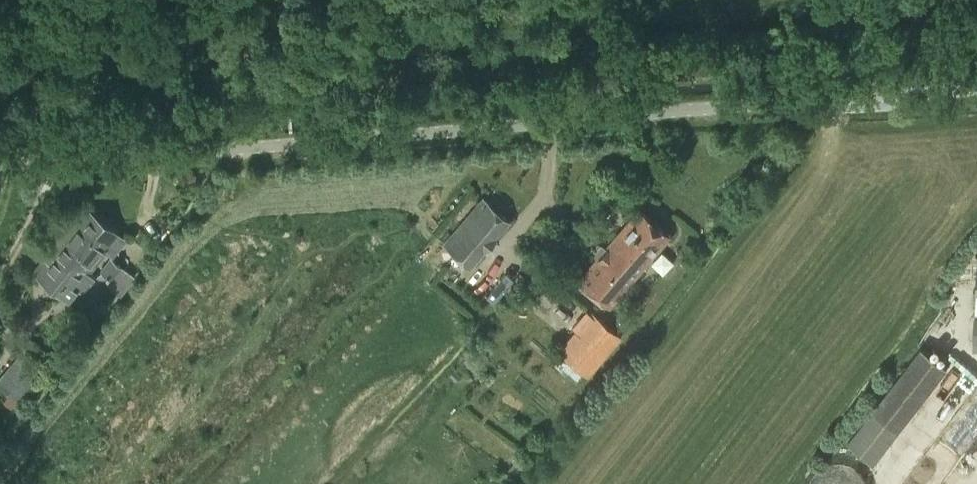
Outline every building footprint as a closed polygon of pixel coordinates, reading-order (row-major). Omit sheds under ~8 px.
[(484,198),(445,243),(470,264),(508,219),(484,198)] [(86,205),(62,235),(82,251),(79,254),(83,257),(79,261),(83,264),(81,265),(90,273),(107,251),(112,256),(126,238),(86,205)] [(578,281),(608,307),(670,235),(639,209),(578,281)] [(62,235),(32,273),(68,299),(77,288),(83,293),(96,277),(90,273),(81,265),(83,264),(79,261),(83,257),(79,254),(82,251),(62,235)] [(96,276),(117,293),(121,295),(136,276),(132,273),(110,256),(99,270),(100,271),(96,276)] [(622,336),(592,310),(557,351),(588,376),(622,336)] [(30,339),(17,355),(39,372),(51,356),(30,339)] [(843,439),(874,461),(945,362),(913,340),(843,439)] [(22,394),(27,397),(39,381),(35,378),(39,372),(17,355),(0,376),(0,384),(7,390),(0,397),(11,407),(18,400),(22,394)] [(859,472),(857,471),(855,469),(853,468),(851,466),(848,465),(846,465),(843,464),(841,464),(838,463),(835,463),(833,464),(830,464),(828,465),(825,466),(823,467),(821,469),(819,470),(817,472),(815,474),(813,476),(812,478),(811,480),(810,483),(809,483),(866,483),(865,481),(864,479),(862,476),(861,474),(859,472)]
